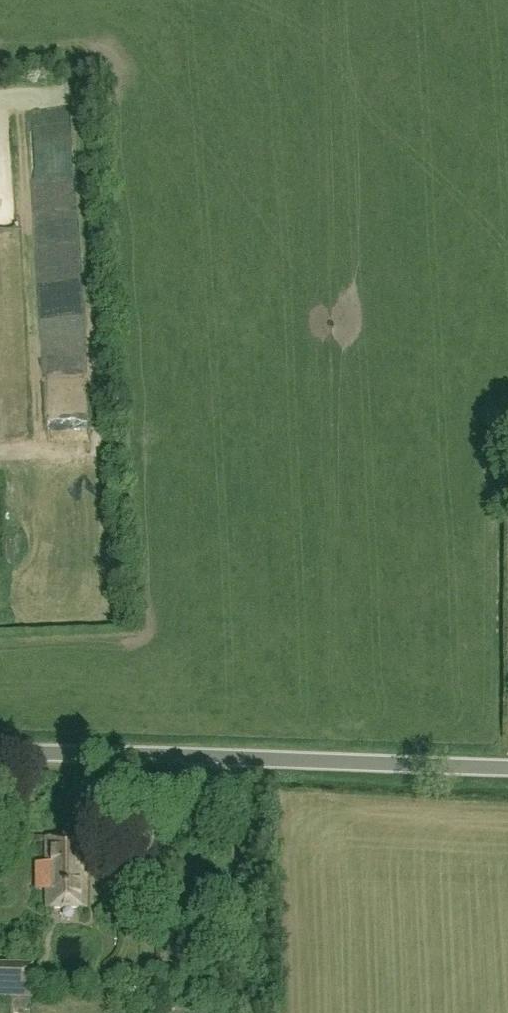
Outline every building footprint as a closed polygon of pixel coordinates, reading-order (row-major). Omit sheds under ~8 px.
[(48,910),(87,909),(86,839),(47,840),(48,910)] [(36,965),(0,964),(0,998),(36,998),(36,965)]
